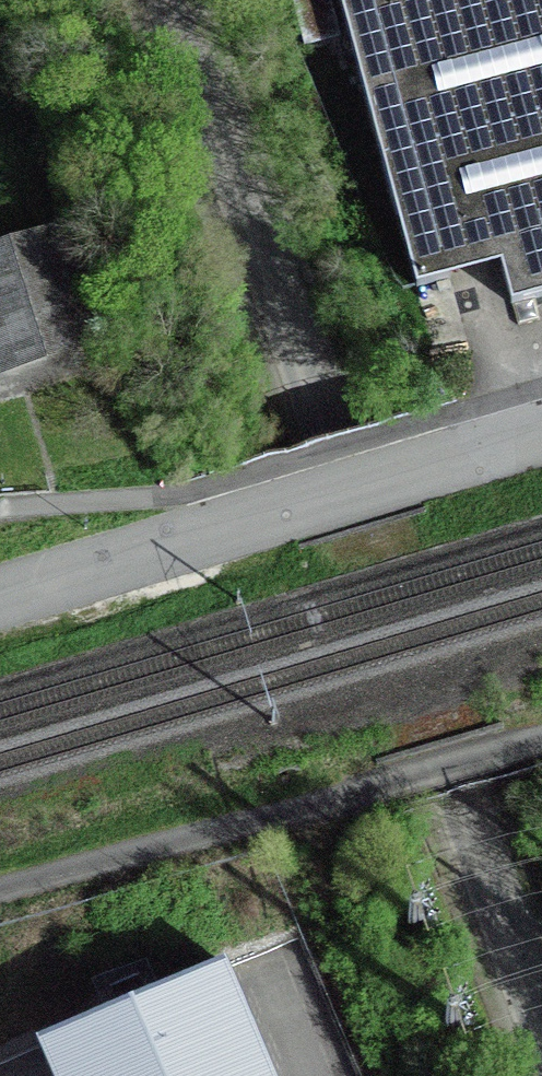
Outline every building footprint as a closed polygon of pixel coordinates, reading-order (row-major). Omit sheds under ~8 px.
[(305,48),(348,36),(415,289),(501,266),(517,326),(541,320),(535,299),(541,297),(541,0),(292,0),(305,48)] [(0,244),(0,376),(94,350),(61,227),(0,244)] [(226,966),(162,992),(149,961),(88,986),(102,1018),(34,1046),(47,1075),(272,1075),(226,966)]
